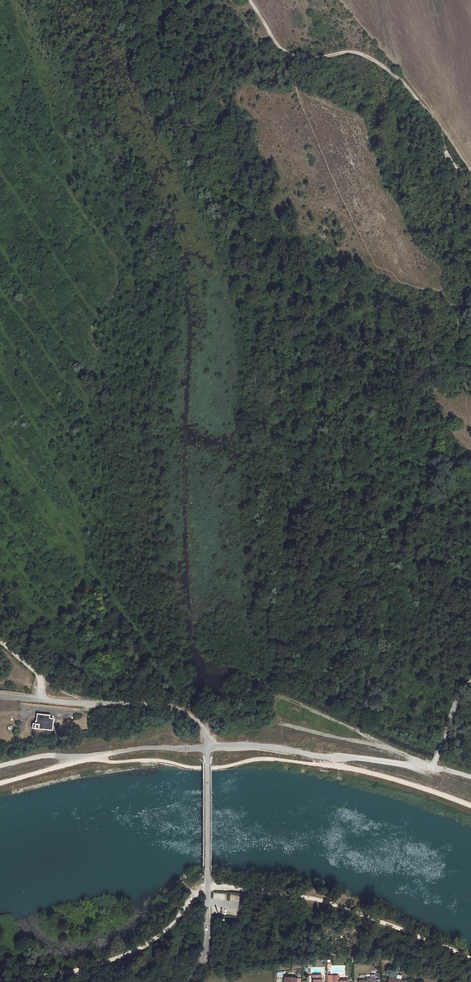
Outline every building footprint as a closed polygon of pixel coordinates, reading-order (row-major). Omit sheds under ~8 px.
[(36,713),(34,728),(53,730),(54,717),(48,717),(48,715),(36,713)]
